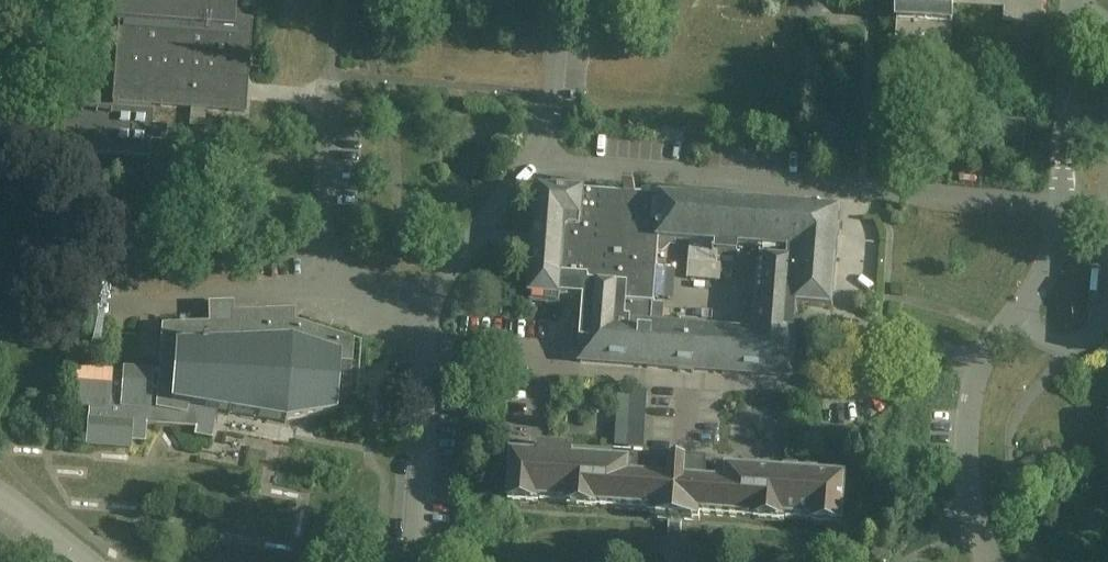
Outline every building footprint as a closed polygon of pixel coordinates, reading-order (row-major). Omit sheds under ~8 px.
[(118,26),(112,105),(113,105),(113,112),(55,107),(52,155),(150,162),(151,146),(166,147),(167,130),(152,128),(153,115),(152,115),(152,108),(246,115),(253,21),(235,20),(236,0),(117,0),(115,26),(118,26)] [(899,2),(897,2),(895,63),(950,66),(954,8),(1004,11),(1003,26),(1042,28),(1043,0),(899,0),(899,2)] [(554,188),(554,189),(539,188),(538,209),(536,209),(529,298),(530,298),(531,298),(547,299),(547,304),(560,306),(560,300),(561,300),(562,300),(563,300),(563,298),(581,300),(584,300),(581,330),(574,330),(572,355),(577,355),(577,356),(576,363),(578,363),(578,364),(636,368),(794,380),(794,377),(794,376),(800,377),(801,377),(802,365),(803,353),(796,353),(798,331),(795,331),(796,326),(797,313),(797,307),(834,310),(837,260),(839,240),(840,240),(843,208),(814,206),(779,204),(660,196),(660,197),(587,192),(587,190),(554,188)] [(137,227),(127,240),(142,252),(152,239),(137,227)] [(293,311),(233,313),(233,304),(207,304),(208,315),(208,324),(160,326),(158,360),(157,373),(156,383),(151,382),(152,371),(134,369),(133,369),(123,369),(122,368),(122,374),(112,374),(111,374),(111,372),(76,369),(73,408),(88,409),(87,419),(85,447),(130,450),(131,442),(144,443),(146,425),(194,428),(193,435),(211,439),(216,413),(284,425),(290,424),(335,416),(337,386),(349,387),(351,364),(353,341),(294,322),(293,314),(293,312),(293,311)] [(619,392),(616,448),(645,450),(648,394),(619,392)] [(716,472),(715,485),(687,483),(688,467),(670,465),(669,482),(636,480),(636,468),(633,468),(633,465),(633,455),(575,452),(540,449),(539,459),(512,457),(508,508),(540,510),(541,506),(567,508),(567,512),(599,514),(599,512),(650,516),(650,523),(700,526),(701,519),(753,522),(752,525),(785,527),(785,523),(811,525),(811,529),(844,531),(847,480),(820,478),(820,477),(784,475),(784,476),(726,472),(726,473),(716,472)]
